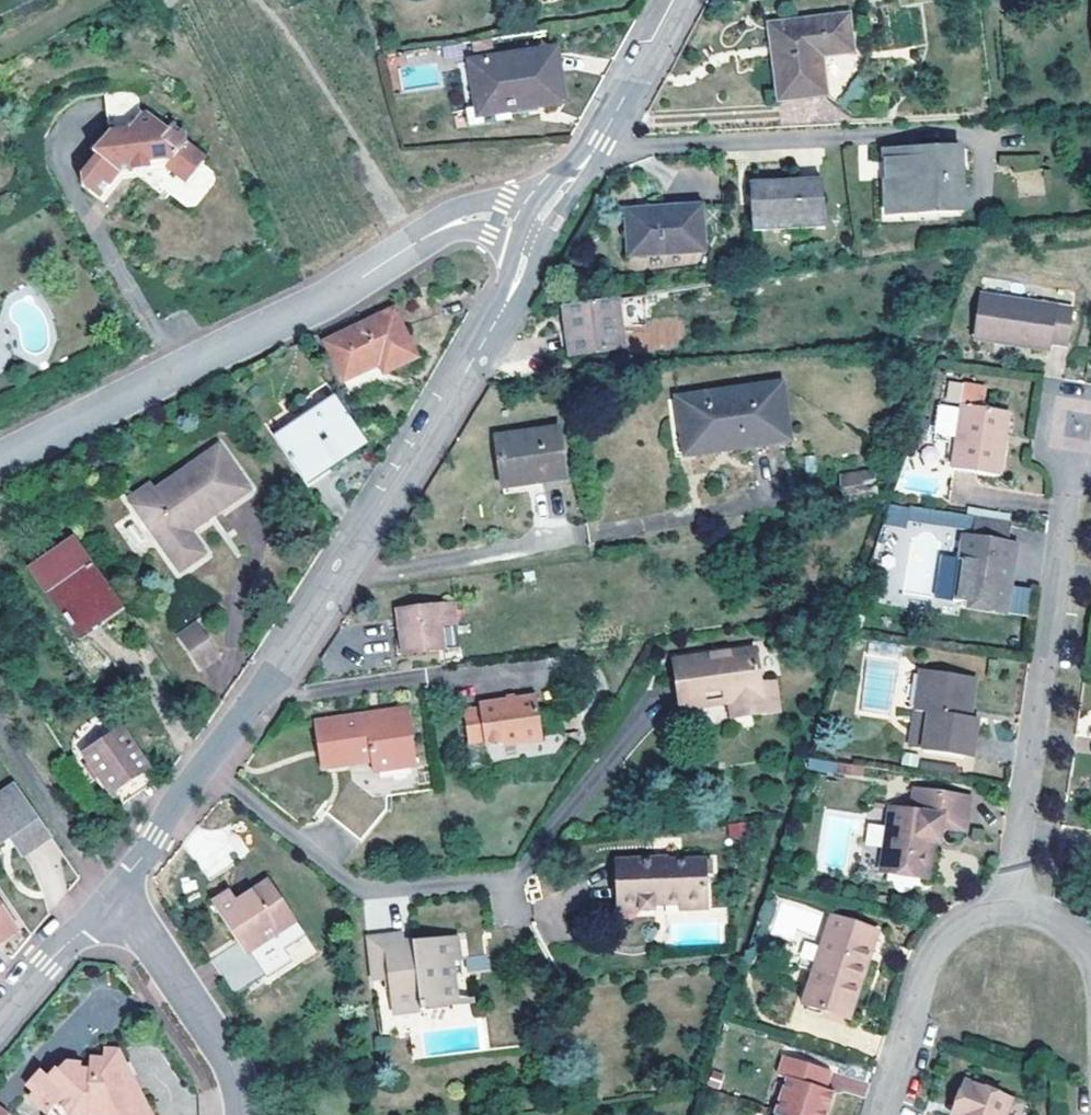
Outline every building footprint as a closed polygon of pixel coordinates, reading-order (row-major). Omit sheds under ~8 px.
[(769,24),(779,102),(826,96),(821,57),(853,53),(847,15),(769,24)] [(511,113),(539,108),(563,105),(555,50),(471,63),(479,119),(511,113)] [(165,129),(137,108),(138,88),(105,87),(104,135),(94,133),(84,146),(88,149),(72,170),(77,174),(73,179),(96,198),(117,172),(130,171),(164,166),(184,182),(200,163),(204,158),(183,142),(187,137),(182,132),(170,123),(165,129)] [(540,117),(539,108),(511,113),(512,121),(540,117)] [(512,121),(511,113),(479,119),(470,119),(471,134),(513,127),(512,121)] [(885,153),(888,213),(963,211),(960,150),(885,153)] [(1017,196),(1044,194),(1041,152),(998,155),(999,172),(1016,171),(1017,196)] [(164,166),(130,171),(137,176),(153,189),(157,185),(185,207),(194,206),(213,182),(211,173),(200,163),(184,182),(164,166)] [(752,197),(754,233),(825,229),(821,180),(751,182),(752,197)] [(628,210),(630,257),(704,251),(700,206),(628,210)] [(1048,344),(1049,338),(1065,341),(1071,305),(1054,302),(976,287),(967,329),(1048,344)] [(623,348),(617,299),(565,307),(569,335),(571,356),(623,348)] [(417,357),(395,310),(326,342),(345,381),(379,366),(383,373),(417,357)] [(643,321),(644,349),(678,347),(677,319),(643,321)] [(379,366),(345,381),(352,398),(387,382),(383,373),(379,366)] [(783,385),(678,399),(686,456),(791,442),(783,385)] [(961,399),(942,396),(935,434),(954,438),(961,399)] [(338,398),(275,439),(304,483),(339,460),(367,442),(338,398)] [(1006,406),(961,399),(954,438),(950,462),(995,469),(1006,406)] [(559,429),(497,438),(504,488),(535,483),(567,479),(559,429)] [(221,445),(155,489),(150,483),(130,497),(180,571),(206,554),(189,531),(249,489),(221,445)] [(873,470),(839,472),(841,496),(875,493),(873,470)] [(977,513),(1012,518),(1013,510),(978,503),(977,513)] [(965,534),(962,558),(968,559),(962,598),(1010,604),(1013,582),(1009,581),(1011,564),(1016,565),(1020,542),(1009,541),(1012,518),(977,513),(973,535),(965,534)] [(47,528),(60,547),(75,537),(62,518),(47,528)] [(111,617),(125,609),(75,537),(60,547),(30,567),(70,626),(103,604),(111,617)] [(968,559),(962,558),(955,606),(1009,613),(1010,604),(962,598),(968,559)] [(103,604),(70,626),(79,639),(111,617),(103,604)] [(453,610),(401,616),(407,658),(459,651),(453,610)] [(196,622),(175,636),(199,671),(219,656),(196,622)] [(763,686),(762,682),(757,650),(676,662),(683,707),(729,701),(732,701),(730,690),(763,686)] [(966,714),(972,676),(923,669),(914,744),(973,753),(979,716),(974,716),(966,714)] [(979,677),(972,676),(966,714),(974,716),(979,677)] [(732,701),(729,701),(732,719),(780,713),(776,681),(762,682),(763,686),(730,690),(732,701)] [(468,742),(484,740),(485,744),(503,742),(504,746),(542,741),(536,696),(479,704),(478,707),(463,709),(468,742)] [(346,736),(350,764),(372,760),(374,771),(417,766),(407,708),(316,721),(318,739),(338,737),(346,736)] [(86,751),(90,758),(104,779),(112,792),(120,787),(149,768),(122,727),(86,751)] [(338,737),(318,739),(323,768),(350,764),(346,736),(338,737)] [(840,759),(809,754),(808,763),(839,768),(840,759)] [(104,779),(90,758),(86,760),(100,782),(104,779)] [(16,783),(0,794),(0,843),(6,839),(11,836),(23,853),(51,836),(16,783)] [(911,809),(891,806),(882,872),(923,878),(929,839),(936,839),(941,839),(943,825),(967,829),(972,796),(915,788),(911,809)] [(884,844),(884,825),(868,824),(868,843),(884,844)] [(930,879),(936,839),(929,839),(923,878),(930,879)] [(661,863),(660,858),(610,863),(613,907),(634,906),(635,913),(659,911),(659,905),(677,903),(677,910),(701,908),(697,860),(661,863)] [(708,859),(697,860),(701,908),(712,907),(708,859)] [(232,893),(215,905),(250,953),(273,936),(296,918),(270,881),(251,894),(255,900),(248,905),(243,909),(239,903),(232,893)] [(251,894),(239,903),(243,909),(248,905),(255,900),(251,894)] [(16,929),(0,905),(0,937),(2,939),(16,929)] [(634,906),(613,907),(614,915),(635,913),(634,906)] [(850,1013),(877,926),(831,911),(804,999),(850,1013)] [(296,918),(273,936),(284,951),(307,935),(296,918)] [(423,997),(425,1001),(455,996),(449,958),(461,956),(457,934),(406,942),(401,943),(400,931),(366,936),(373,980),(389,978),(393,1002),(423,997)] [(237,942),(211,959),(233,993),(260,976),(237,942)] [(486,953),(465,958),(468,973),(489,968),(486,953)] [(389,978),(373,980),(379,1014),(425,1006),(425,1001),(423,997),(393,1002),(389,978)] [(145,1101),(134,1097),(138,1086),(117,1046),(103,1047),(103,1057),(90,1058),(90,1069),(82,1069),(82,1063),(74,1067),(73,1064),(62,1069),(58,1061),(40,1070),(45,1079),(39,1082),(51,1104),(62,1098),(72,1114),(153,1114),(145,1101)] [(772,1106),(800,1114),(825,1114),(826,1110),(834,1088),(823,1086),(829,1066),(783,1052),(777,1072),(783,1073),(789,1075),(785,1088),(778,1086),(772,1106)] [(789,1075),(783,1073),(778,1086),(785,1088),(789,1075)] [(1008,1093),(962,1076),(954,1099),(960,1101),(955,1111),(954,1114),(999,1114),(1008,1093)] [(62,1098),(51,1104),(59,1114),(72,1114),(62,1098)] [(960,1101),(954,1099),(949,1110),(955,1111),(960,1101)] [(0,1104),(0,1114),(10,1114),(11,1114),(0,1104)] [(772,1106),(769,1114),(800,1114),(772,1106)]
